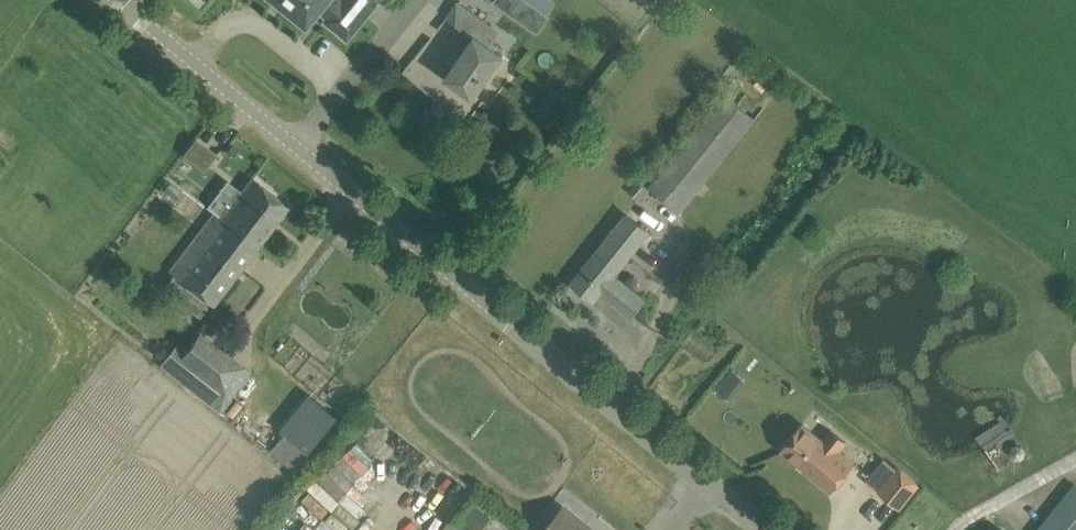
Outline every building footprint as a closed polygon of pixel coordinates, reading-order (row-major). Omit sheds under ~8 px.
[(304,24),(317,8),(328,17),(325,20),(346,37),(376,0),(275,0),(304,24)] [(493,1),(510,13),(519,0),(494,0),(493,1)] [(445,77),(474,97),(504,54),(490,45),(500,32),(457,2),(447,17),(474,36),(463,52),(458,48),(449,61),(454,65),(445,77)] [(648,187),(681,213),(756,119),(723,93),(648,187)] [(196,138),(183,154),(204,170),(217,154),(196,138)] [(252,177),(221,216),(258,245),(288,205),(252,177)] [(258,245),(221,216),(215,212),(170,270),(213,303),(258,245)] [(613,274),(649,230),(629,214),(573,282),(594,299),(598,293),(606,299),(609,297),(631,315),(644,300),(613,274)] [(177,343),(160,364),(219,411),(250,370),(200,330),(185,349),(177,343)] [(724,378),(716,388),(726,396),(734,386),(724,378)] [(292,469),(341,413),(318,393),(269,449),(292,469)] [(1000,417),(975,439),(985,449),(1010,427),(1000,417)] [(803,423),(782,448),(806,467),(804,469),(830,490),(854,461),(846,455),(844,457),(838,452),(846,441),(832,429),(823,440),(803,423)] [(883,460),(866,481),(899,507),(917,484),(896,467),(894,469),(883,460)] [(1038,529),(1075,529),(1075,483),(1038,529)] [(463,515),(480,529),(491,518),(475,503),(463,515)] [(583,528),(585,524),(564,507),(545,529),(586,529),(583,528)] [(444,528),(446,529),(457,529),(461,526),(451,518),(444,528)]
